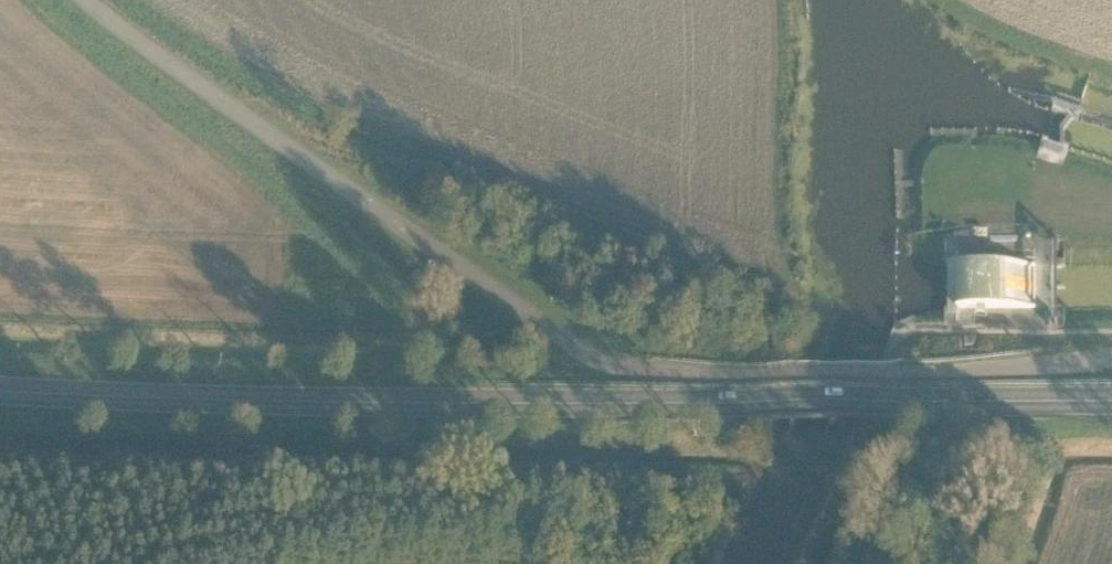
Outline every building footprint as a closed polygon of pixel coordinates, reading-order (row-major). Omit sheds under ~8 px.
[(1035,265),(956,266),(957,305),(1036,304),(1035,265)]
